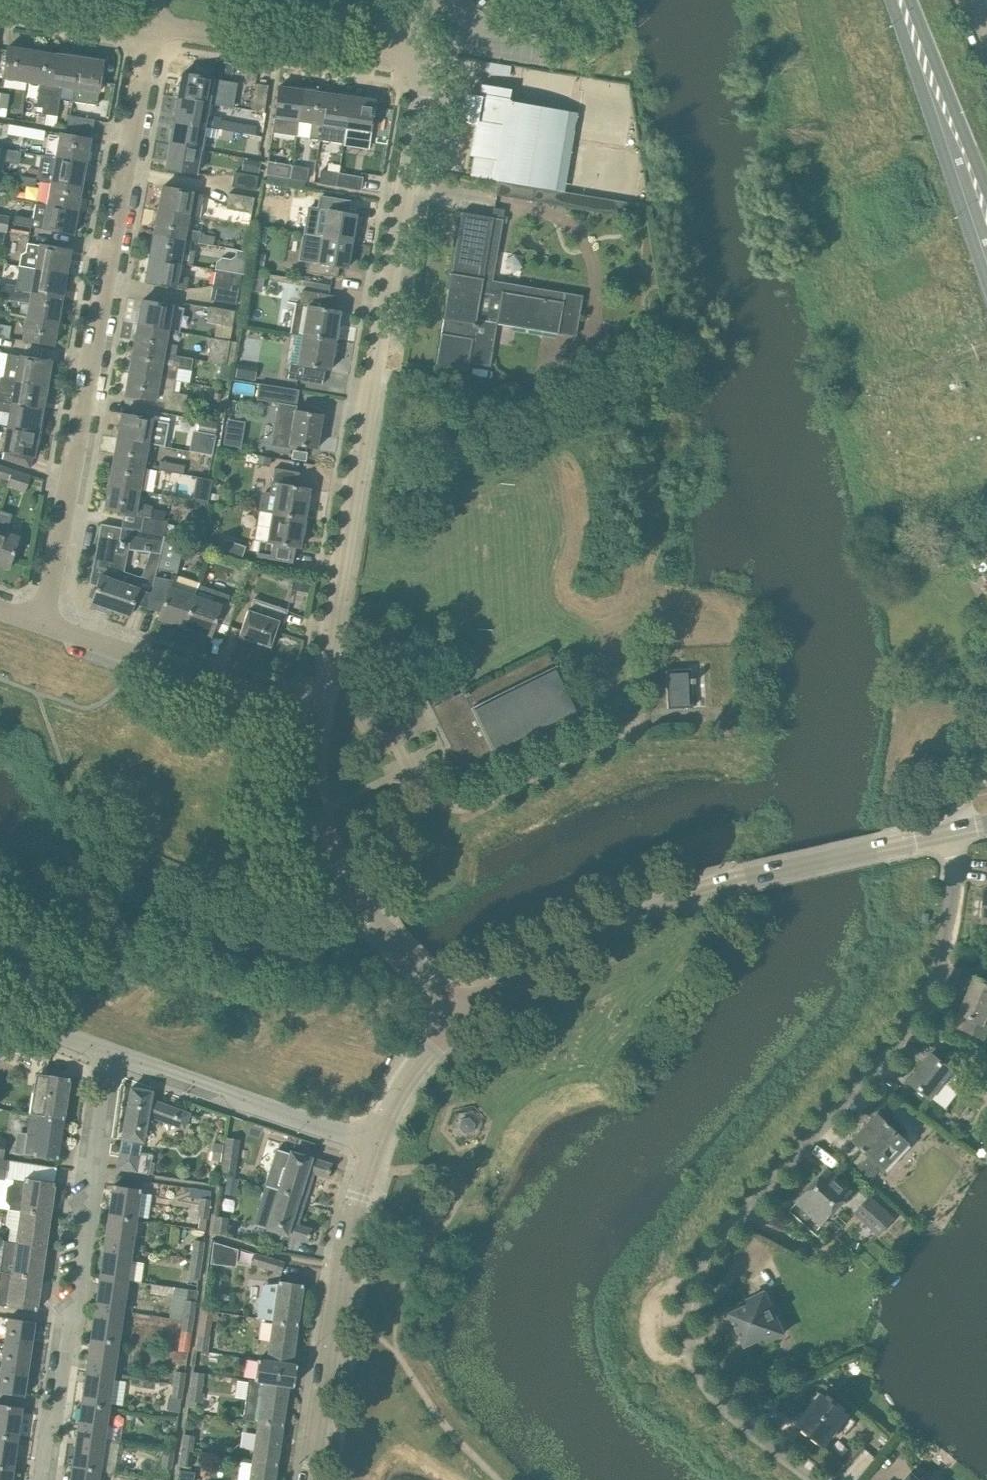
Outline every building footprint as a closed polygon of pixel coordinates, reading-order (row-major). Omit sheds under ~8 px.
[(3,78),(27,82),(31,51),(7,47),(3,78)] [(55,54),(31,51),(27,82),(39,83),(35,112),(46,114),(55,54)] [(72,101),(79,58),(55,54),(46,114),(57,116),(59,98),(73,100),(72,101)] [(79,58),(72,101),(97,105),(103,61),(79,58)] [(208,102),(212,103),(214,91),(227,93),(230,81),(182,73),(178,97),(208,102)] [(252,108),(264,110),(268,85),(256,84),(252,108)] [(498,180),(554,190),(567,111),(509,101),(511,89),(481,84),(469,156),(473,156),(471,176),(498,180)] [(274,117),(298,121),(303,90),(279,87),(274,117)] [(309,139),(320,140),(327,94),(303,90),(298,121),(311,123),(309,139)] [(0,92),(0,116),(4,117),(9,94),(0,92)] [(345,128),(350,97),(327,94),(320,140),(343,143),(344,142),(345,128)] [(208,102),(178,97),(174,120),(204,126),(208,102)] [(350,97),(345,128),(344,142),(368,146),(370,131),(374,100),(350,97)] [(67,128),(91,132),(93,120),(69,115),(67,128)] [(174,120),(170,144),(200,150),(204,126),(174,120)] [(221,120),(219,128),(234,131),(247,133),(254,135),(256,126),(221,120)] [(9,125),(8,134),(43,140),(45,131),(9,125)] [(219,128),(218,138),(232,140),(233,139),(234,131),(219,128)] [(56,157),(86,162),(90,139),(60,133),(56,157)] [(200,150),(170,144),(165,168),(196,174),(200,150)] [(86,162),(56,157),(56,159),(41,156),(37,178),(52,180),(82,186),(86,162)] [(242,169),(256,172),(258,161),(244,158),(242,169)] [(266,174),(289,178),(291,165),(268,161),(266,174)] [(291,165),(289,178),(306,181),(308,168),(291,165)] [(319,183),(336,185),(338,173),(321,170),(319,183)] [(255,191),(258,176),(234,172),(231,187),(255,191)] [(338,173),(336,185),(360,190),(362,177),(338,173)] [(36,177),(22,175),(20,185),(34,188),(36,177)] [(82,186),(52,180),(47,204),(77,210),(82,186)] [(554,190),(498,180),(496,195),(516,198),(624,217),(626,202),(554,190)] [(158,210),(192,216),(199,217),(203,194),(162,186),(158,210)] [(251,213),(254,198),(229,193),(226,209),(251,213)] [(322,237),(351,242),(356,215),(348,214),(350,203),(320,198),(318,209),(321,210),(320,221),(324,222),(322,237)] [(77,210),(47,204),(47,205),(36,203),(33,218),(15,215),(13,224),(73,234),(77,210)] [(192,216),(158,210),(153,234),(185,240),(198,242),(213,245),(215,236),(201,234),(201,232),(189,229),(192,216)] [(502,219),(492,217),(461,212),(451,273),(450,273),(442,319),(443,319),(435,365),(467,370),(468,362),(490,366),(497,323),(558,333),(576,336),(583,295),(492,280),(502,219)] [(183,251),(185,240),(153,234),(149,258),(183,264),(185,251),(183,251)] [(347,268),(351,242),(322,237),(303,234),(298,260),(309,262),(307,272),(337,277),(339,267),(347,268)] [(18,265),(36,269),(66,274),(70,250),(40,245),(27,243),(25,252),(21,254),(18,265)] [(181,277),(183,264),(149,258),(145,282),(187,289),(188,278),(181,277)] [(216,261),(215,269),(216,270),(242,274),(247,275),(249,262),(222,258),(216,261)] [(62,298),(66,274),(36,269),(33,283),(0,277),(0,286),(2,286),(62,298)] [(236,304),(242,274),(216,270),(210,300),(236,304)] [(62,298),(2,286),(0,297),(0,298),(29,304),(27,316),(58,322),(62,298)] [(295,303),(290,333),(335,340),(340,311),(335,310),(338,296),(302,290),(299,304),(295,303)] [(137,324),(168,330),(168,329),(171,330),(173,318),(170,318),(172,305),(142,300),(137,324)] [(232,327),(234,311),(209,306),(206,322),(232,327)] [(58,322),(27,316),(23,340),(53,345),(58,322)] [(165,343),(168,330),(137,324),(133,347),(175,355),(177,344),(165,343)] [(335,340),(290,333),(302,335),(297,365),(289,364),(286,378),(323,384),(325,370),(330,371),(335,340)] [(211,337),(207,361),(208,361),(226,364),(230,340),(211,337)] [(193,358),(175,355),(133,347),(129,371),(176,380),(178,368),(191,370),(191,369),(206,372),(208,361),(207,361),(197,359),(195,359),(192,359),(193,358)] [(7,353),(2,378),(6,379),(9,379),(12,380),(16,380),(46,386),(51,361),(7,353)] [(174,392),(176,380),(129,371),(125,395),(165,403),(164,408),(183,412),(187,395),(174,392)] [(46,386),(16,380),(14,393),(0,390),(0,402),(42,410),(46,386)] [(259,383),(256,399),(279,403),(272,444),(289,447),(290,444),(316,449),(322,414),(295,410),(299,389),(259,383)] [(38,433),(42,410),(0,402),(0,411),(10,413),(8,427),(38,433)] [(121,413),(117,437),(148,443),(164,446),(169,422),(121,413)] [(199,420),(197,431),(215,434),(217,423),(199,420)] [(224,441),(239,442),(241,421),(226,420),(224,441)] [(34,457),(38,433),(8,427),(2,458),(30,468),(34,457)] [(144,466),(148,443),(117,437),(113,461),(144,466)] [(113,461),(109,484),(142,490),(144,479),(142,479),(144,466),(113,461)] [(184,465),(160,461),(158,470),(182,474),(184,465)] [(13,469),(0,464),(0,476),(9,479),(13,469)] [(258,510),(305,518),(310,488),(297,486),(300,472),(274,468),(272,481),(271,481),(269,492),(265,492),(261,494),(258,510)] [(13,469),(9,479),(7,486),(25,492),(31,475),(13,469)] [(195,502),(207,505),(212,480),(200,477),(195,502)] [(140,503),(142,490),(109,484),(104,509),(144,516),(141,531),(165,535),(171,537),(183,541),(186,529),(173,525),(176,513),(152,508),(153,505),(140,503)] [(9,569),(19,537),(6,533),(12,514),(0,510),(0,566),(9,569)] [(300,548),(305,518),(258,510),(259,510),(254,539),(259,540),(257,555),(292,562),(295,547),(300,548)] [(91,603),(129,615),(133,603),(147,608),(157,568),(165,535),(141,531),(101,524),(91,575),(99,577),(91,603)] [(245,546),(224,539),(219,553),(241,560),(245,546)] [(184,627),(195,596),(200,583),(171,573),(171,571),(157,568),(147,608),(160,612),(157,619),(184,627)] [(221,605),(195,596),(184,627),(211,636),(216,621),(229,626),(237,602),(224,598),(221,605)] [(288,610),(269,603),(254,598),(250,610),(248,609),(237,644),(252,649),(254,642),(270,648),(279,621),(284,622),(288,610)] [(547,653),(520,666),(473,688),(433,708),(465,773),(464,773),(465,775),(497,760),(493,753),(578,711),(556,665),(554,666),(547,653)] [(694,683),(694,678),(691,678),(691,668),(666,669),(668,708),(693,707),(691,683),(694,683)] [(454,672),(421,684),(428,698),(459,683),(454,672)] [(975,977),(955,1025),(985,1037),(986,1033),(986,1023),(986,1022),(986,1021),(986,982),(975,977)] [(932,1053),(910,1081),(924,1091),(942,1105),(954,1090),(945,1082),(955,1070),(932,1053)] [(36,1073),(30,1113),(63,1118),(69,1078),(45,1074),(45,1075),(36,1073)] [(147,1113),(184,1127),(189,1113),(150,1099),(152,1091),(131,1087),(121,1138),(141,1141),(147,1113)] [(63,1118),(30,1113),(27,1133),(17,1132),(14,1152),(58,1158),(63,1118)] [(911,1143),(894,1127),(880,1114),(855,1141),(869,1154),(858,1166),(872,1179),(883,1167),(886,1170),(911,1143)] [(240,1139),(226,1137),(221,1175),(235,1177),(240,1139)] [(137,1160),(119,1156),(116,1168),(149,1175),(153,1154),(139,1151),(137,1160)] [(291,1152),(279,1191),(304,1198),(313,1171),(328,1176),(332,1165),(291,1152)] [(0,1158),(0,1179),(5,1180),(8,1160),(2,1159),(0,1158)] [(853,1192),(851,1191),(836,1177),(833,1181),(824,1173),(790,1210),(814,1233),(853,1192)] [(9,1208),(50,1214),(55,1182),(25,1177),(25,1181),(13,1179),(12,1183),(7,1186),(5,1201),(9,1205),(9,1208)] [(113,1185),(109,1214),(135,1217),(139,1188),(113,1185)] [(197,1217),(207,1218),(208,1218),(211,1199),(210,1199),(211,1190),(190,1187),(189,1196),(200,1198),(197,1217)] [(296,1225),(304,1198),(279,1191),(267,1228),(308,1241),(311,1229),(296,1225)] [(871,1196),(870,1197),(856,1213),(879,1235),(895,1218),(871,1196)] [(16,1242),(45,1246),(50,1214),(9,1208),(9,1209),(8,1209),(6,1224),(10,1228),(18,1229),(16,1242)] [(109,1214),(104,1242),(131,1246),(135,1217),(109,1214)] [(228,1218),(214,1215),(212,1232),(226,1234),(228,1218)] [(45,1246),(16,1242),(4,1240),(0,1269),(0,1272),(41,1278),(45,1246)] [(190,1260),(201,1261),(204,1241),(193,1240),(190,1260)] [(104,1242),(100,1273),(126,1276),(131,1246),(104,1242)] [(213,1242),(210,1263),(236,1266),(238,1249),(213,1242)] [(285,1261),(255,1252),(252,1263),(281,1272),(285,1261)] [(188,1276),(199,1278),(201,1261),(190,1260),(188,1276)] [(41,1278),(0,1272),(0,1305),(36,1311),(41,1278)] [(100,1273),(95,1305),(122,1308),(126,1276),(100,1273)] [(272,1319),(272,1320),(297,1323),(303,1284),(278,1280),(278,1283),(262,1284),(261,1296),(257,1306),(258,1317),(256,1316),(256,1317),(272,1319)] [(169,1318),(182,1320),(194,1321),(198,1290),(174,1287),(169,1318)] [(751,1305),(731,1314),(746,1345),(765,1336),(767,1341),(784,1333),(765,1292),(748,1300),(751,1305)] [(117,1340),(122,1308),(95,1305),(91,1336),(117,1340)] [(8,1317),(4,1345),(30,1349),(34,1321),(8,1317)] [(178,1350),(189,1352),(194,1321),(182,1320),(178,1350)] [(297,1323),(272,1320),(266,1360),(291,1364),(297,1323)] [(198,1334),(196,1350),(207,1351),(209,1335),(198,1334)] [(91,1336),(86,1369),(112,1373),(117,1340),(91,1336)] [(30,1349),(4,1345),(1,1368),(27,1372),(30,1349)] [(193,1371),(207,1373),(210,1353),(196,1351),(193,1371)] [(296,1364),(291,1364),(266,1360),(257,1359),(254,1379),(249,1379),(249,1380),(263,1382),(264,1381),(288,1384),(288,1385),(293,1386),(296,1364)] [(1,1368),(0,1374),(0,1393),(23,1396),(27,1372),(1,1368)] [(86,1369),(81,1401),(108,1405),(112,1373),(86,1369)] [(173,1383),(184,1384),(186,1372),(175,1371),(173,1383)] [(188,1400),(200,1402),(204,1373),(192,1371),(188,1400)] [(258,1420),(258,1421),(282,1424),(288,1385),(288,1384),(264,1381),(263,1382),(249,1380),(243,1418),(258,1420)] [(166,1410),(179,1412),(181,1398),(182,1398),(184,1384),(173,1383),(172,1396),(168,1396),(166,1410)] [(824,1395),(813,1409),(800,1424),(824,1444),(838,1427),(847,1434),(857,1421),(824,1395)] [(81,1401),(77,1431),(103,1435),(108,1405),(81,1401)] [(17,1438),(22,1407),(0,1404),(0,1436),(17,1438)] [(282,1424),(258,1421),(252,1460),(277,1464),(282,1424)] [(77,1431),(72,1463),(98,1467),(103,1435),(77,1431)] [(183,1433),(181,1450),(193,1452),(195,1435),(183,1433)] [(175,1451),(177,1437),(166,1435),(164,1449),(175,1451)] [(0,1436),(0,1467),(13,1469),(17,1438),(0,1436)] [(907,1443),(902,1449),(907,1454),(913,1448),(907,1443)] [(175,1451),(164,1449),(161,1467),(172,1469),(175,1451)] [(193,1452),(181,1450),(179,1465),(191,1467),(193,1452)] [(252,1460),(249,1479),(274,1479),(277,1464),(252,1460)] [(70,1479),(97,1479),(98,1467),(72,1463),(70,1479)] [(0,1467),(0,1479),(11,1479),(13,1469),(0,1467)] [(913,1472),(906,1479),(922,1479),(913,1472)]
